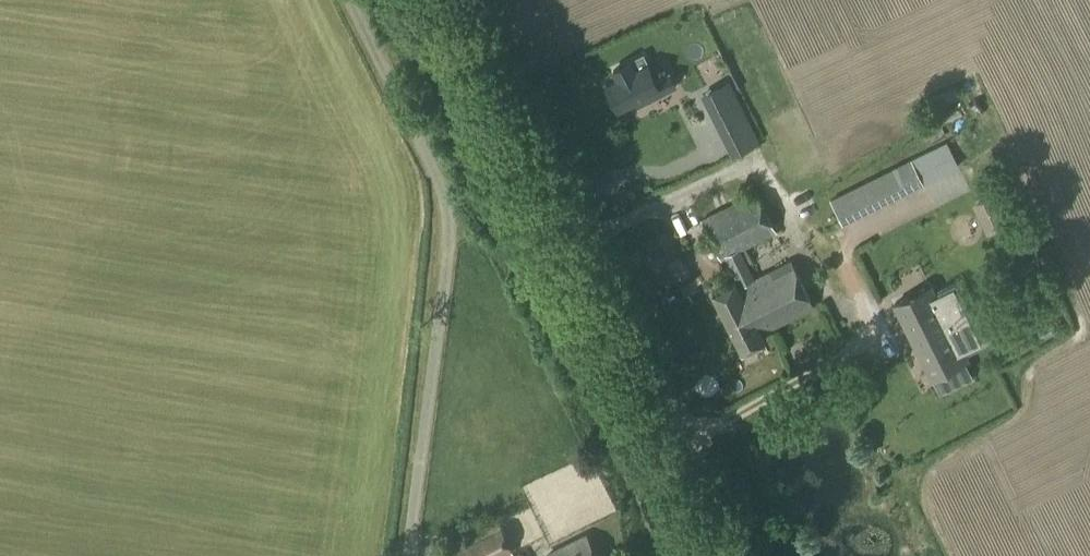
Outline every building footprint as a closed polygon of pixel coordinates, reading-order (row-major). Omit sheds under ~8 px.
[(618,77),(606,84),(619,109),(643,97),(645,101),(676,85),(670,74),(656,81),(647,63),(644,56),(615,70),(618,77)] [(736,91),(707,105),(719,129),(747,114),(736,91)] [(831,199),(843,224),(924,184),(912,158),(831,199)] [(996,188),(970,201),(985,231),(1011,219),(996,188)] [(755,279),(740,249),(776,231),(756,192),(702,219),(721,259),(724,257),(736,281),(713,292),(742,351),(765,339),(762,333),(814,306),(791,260),(755,279)] [(966,314),(968,313),(953,285),(931,296),(927,288),(931,286),(931,285),(908,297),(895,303),(895,304),(898,302),(908,322),(916,339),(966,314)] [(981,341),(968,313),(966,314),(916,339),(934,375),(931,377),(968,359),(963,361),(959,352),(981,341)] [(513,552),(499,525),(490,529),(451,548),(455,555),(505,555),(513,552)] [(586,535),(547,555),(548,555),(596,555),(586,535)]
